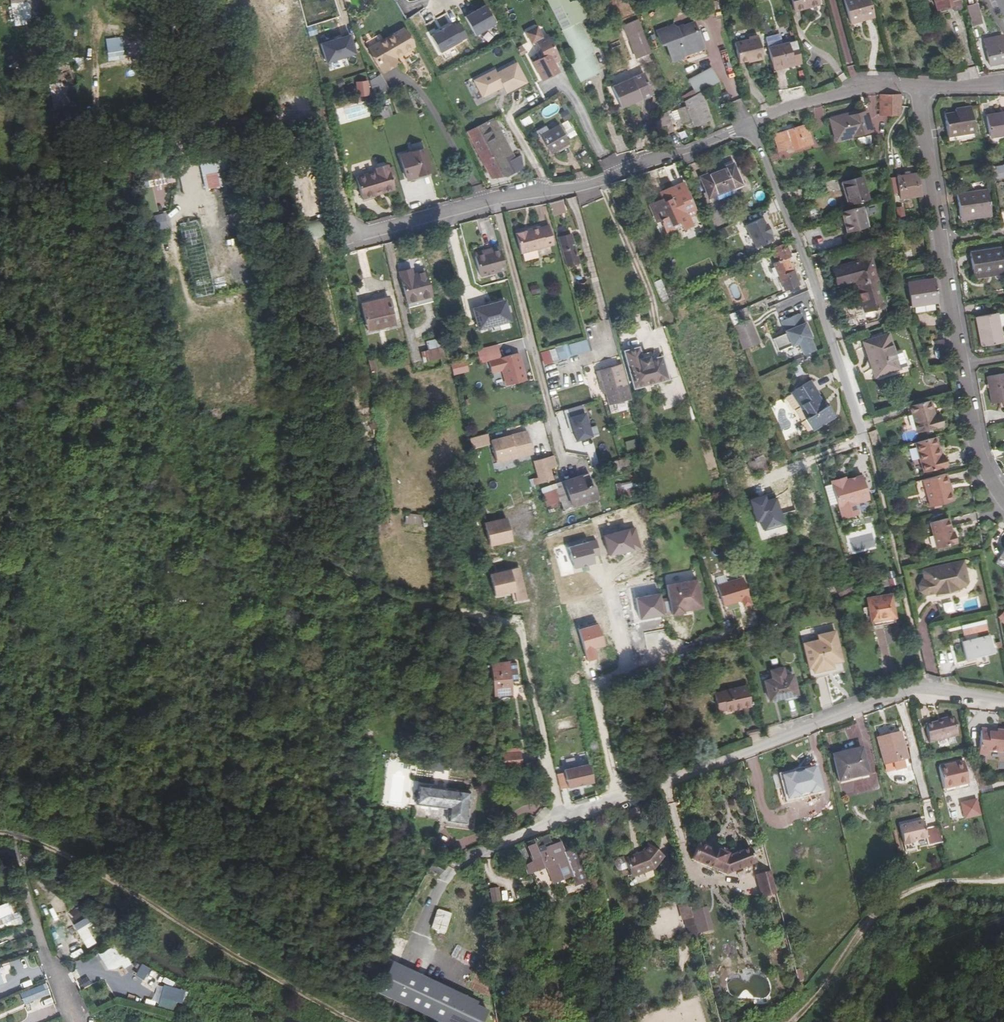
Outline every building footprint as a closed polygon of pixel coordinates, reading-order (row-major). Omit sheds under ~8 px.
[(30,21),(30,0),(10,0),(11,22),(30,21)] [(461,17),(475,10),(470,0),(464,0),(455,4),(461,17)] [(518,14),(539,2),(538,0),(512,0),(518,14)] [(817,0),(790,0),(793,11),(818,4),(817,0)] [(842,1),(849,23),(863,19),(864,22),(874,19),(869,0),(845,0),(842,1)] [(937,15),(959,9),(957,0),(933,0),(937,15)] [(964,7),(971,28),(982,25),(977,4),(964,7)] [(473,36),(495,26),(485,5),(464,15),(473,36)] [(630,23),(635,33),(639,31),(634,21),(630,23)] [(379,65),(394,57),(413,45),(399,22),(365,42),(379,65)] [(633,34),(635,33),(630,23),(620,27),(635,59),(643,56),(633,34)] [(680,31),(677,32),(687,52),(699,47),(690,24),(679,29),(680,31)] [(535,27),(528,31),(527,34),(531,41),(534,42),(537,41),(540,50),(538,50),(537,54),(540,59),(533,62),(542,80),(558,72),(554,63),(552,59),(558,56),(547,35),(543,37),(539,28),(535,27)] [(687,52),(677,32),(675,33),(672,28),(655,36),(661,48),(663,47),(671,65),(681,60),(679,56),(687,52)] [(325,64),(356,55),(349,34),(319,43),(325,64)] [(777,36),(763,40),(772,70),(801,62),(795,42),(780,46),(777,36)] [(732,45),(737,64),(761,58),(755,37),(746,39),(746,42),(732,45)] [(438,73),(447,70),(431,38),(428,40),(442,69),(438,71),(438,73)] [(984,43),(989,66),(1003,63),(1003,48),(1003,43),(988,46),(988,42),(984,43)] [(687,52),(689,57),(701,51),(699,47),(687,52)] [(681,60),(689,57),(687,52),(679,56),(681,60)] [(123,54),(109,54),(109,62),(123,62),(123,54)] [(394,58),(394,57),(379,65),(380,67),(394,58)] [(525,83),(515,63),(494,73),(493,70),(472,81),(480,97),(500,87),(504,93),(525,83)] [(709,71),(698,77),(705,91),(717,84),(709,71)] [(619,107),(620,106),(650,92),(641,73),(611,86),(619,107)] [(383,76),(370,79),(373,94),(386,91),(383,76)] [(705,91),(698,77),(687,83),(692,93),(694,97),(705,91)] [(367,80),(355,82),(357,97),(369,95),(367,80)] [(51,88),(43,90),(50,114),(65,110),(61,94),(54,96),(51,88)] [(692,93),(683,98),(684,102),(694,97),(692,93)] [(900,116),(900,109),(900,105),(900,95),(880,94),(880,115),(900,116)] [(701,100),(675,108),(679,122),(687,120),(686,116),(688,115),(691,124),(707,120),(701,100)] [(946,113),(948,136),(975,133),(972,108),(956,109),(957,112),(946,113)] [(378,110),(381,122),(388,120),(385,109),(378,110)] [(559,113),(563,121),(570,117),(567,110),(559,113)] [(673,132),(665,112),(652,120),(659,137),(673,132)] [(871,132),(866,114),(846,118),(846,116),(830,121),(836,141),(871,132)] [(984,118),(988,137),(1002,135),(1003,137),(1003,136),(1003,114),(984,118)] [(570,138),(576,135),(567,120),(561,124),(570,138)] [(513,163),(493,122),(469,133),(494,184),(511,180),(519,175),(523,170),(521,158),(513,163)] [(567,143),(558,126),(541,136),(550,153),(567,143)] [(807,127),(793,130),(772,135),(776,152),(784,150),(785,154),(792,153),(792,151),(812,147),(807,127)] [(410,151),(424,148),(422,142),(408,144),(410,151)] [(407,187),(416,184),(432,180),(425,157),(401,164),(407,187)] [(223,201),(218,161),(200,163),(205,204),(223,201)] [(380,195),(393,192),(386,167),(382,165),(376,166),(374,170),(375,173),(354,179),(360,201),(375,197),(374,195),(380,193),(380,195)] [(730,165),(724,168),(699,178),(706,198),(738,185),(730,165)] [(919,196),(915,174),(897,177),(901,199),(919,196)] [(848,204),(868,199),(862,177),(842,182),(848,204)] [(662,204),(661,200),(649,206),(656,223),(660,222),(661,225),(663,224),(666,233),(681,226),(683,230),(691,226),(688,217),(696,214),(683,184),(665,191),(668,198),(669,201),(662,204)] [(962,216),(986,213),(983,191),(959,194),(962,216)] [(860,205),(839,210),(845,231),(866,226),(860,205)] [(896,216),(904,215),(903,207),(896,207),(896,216)] [(155,231),(167,229),(164,213),(151,216),(155,231)] [(745,226),(756,248),(772,241),(769,234),(771,233),(767,224),(764,225),(761,218),(745,226)] [(304,227),(311,240),(321,235),(315,221),(304,227)] [(539,227),(514,233),(520,254),(552,245),(547,226),(539,228),(539,227)] [(774,240),(780,238),(777,229),(771,231),(774,240)] [(568,233),(556,236),(564,264),(576,261),(568,233)] [(784,243),(771,249),(773,254),(772,255),(775,263),(772,264),(783,289),(800,282),(795,271),(788,273),(782,260),(789,257),(784,243)] [(489,251),(487,251),(491,270),(503,267),(497,245),(488,248),(489,251)] [(973,250),(975,272),(1001,271),(999,248),(973,250)] [(487,251),(475,254),(480,273),(491,270),(487,251)] [(759,256),(744,263),(747,268),(761,260),(759,256)] [(883,305),(870,258),(832,269),(837,286),(854,281),(863,311),(883,305)] [(407,301),(431,294),(424,271),(412,274),(410,268),(398,272),(407,301)] [(926,311),(938,309),(933,280),(908,283),(912,307),(925,305),(926,311)] [(536,284),(528,287),(531,295),(539,292),(536,284)] [(431,294),(407,301),(409,307),(433,299),(431,294)] [(378,302),(384,326),(396,323),(390,299),(378,302)] [(471,308),(477,331),(511,322),(505,299),(471,308)] [(384,326),(378,302),(363,306),(369,330),(384,326)] [(729,315),(733,325),(739,322),(735,313),(729,315)] [(1001,313),(981,314),(983,344),(1003,343),(1001,313)] [(802,354),(813,350),(808,339),(810,338),(804,324),(802,325),(797,315),(780,322),(784,333),(771,338),(776,350),(797,343),(802,354)] [(752,336),(756,334),(750,320),(733,327),(742,351),(755,346),(752,336)] [(874,375),(905,364),(899,348),(891,351),(886,334),(862,342),(874,375)] [(443,336),(430,339),(434,357),(447,354),(443,336)] [(425,359),(434,357),(430,339),(427,340),(429,348),(423,350),(425,359)] [(543,365),(590,351),(586,339),(540,352),(543,365)] [(941,367),(948,366),(948,364),(945,345),(938,346),(941,367)] [(624,351),(634,387),(666,379),(662,361),(650,364),(648,356),(640,358),(637,348),(624,351)] [(525,381),(517,354),(489,362),(492,373),(503,370),(507,386),(525,381)] [(467,357),(452,362),(455,371),(469,367),(467,357)] [(610,361),(607,362),(619,408),(631,405),(621,365),(612,368),(610,361)] [(609,410),(619,408),(607,362),(604,363),(606,370),(599,371),(602,381),(599,382),(602,393),(604,393),(609,410)] [(793,368),(796,376),(803,374),(800,365),(793,368)] [(990,374),(991,381),(989,382),(992,405),(1003,403),(1003,373),(990,374)] [(810,381),(797,389),(805,403),(799,407),(806,419),(804,420),(811,431),(834,417),(828,406),(824,409),(817,397),(819,396),(810,381)] [(791,393),(799,407),(805,403),(797,389),(791,393)] [(908,404),(915,428),(916,432),(938,426),(936,415),(933,415),(929,399),(908,404)] [(556,412),(566,453),(586,448),(588,458),(594,456),(590,440),(592,440),(584,405),(556,412)] [(911,415),(904,417),(907,432),(915,430),(911,415)] [(514,448),(530,445),(526,431),(489,440),(496,462),(516,457),(514,448)] [(472,450),(490,445),(487,434),(469,438),(472,450)] [(920,462),(922,471),(946,465),(943,455),(940,456),(935,437),(914,443),(918,462),(920,462)] [(530,445),(514,448),(516,457),(532,453),(530,445)] [(930,506),(933,505),(940,503),(952,500),(945,473),(922,479),(930,506)] [(592,474),(578,478),(584,502),(598,498),(592,474)] [(833,482),(831,486),(838,508),(854,503),(854,504),(868,499),(861,476),(845,481),(841,482),(838,481),(833,482)] [(584,502),(578,478),(572,480),(578,504),(584,502)] [(556,479),(541,484),(546,504),(561,500),(557,484),(556,479)] [(578,504),(572,480),(564,482),(570,506),(578,504)] [(570,506),(564,482),(557,484),(561,500),(563,508),(570,506)] [(616,485),(619,500),(635,497),(632,482),(616,485)] [(998,515),(988,508),(982,518),(993,524),(998,515)] [(420,518),(407,516),(405,522),(419,525),(420,518)] [(948,527),(945,517),(928,521),(935,546),(955,541),(952,530),(948,531),(947,527),(948,527)] [(487,524),(492,546),(513,541),(508,519),(487,524)] [(851,521),(855,537),(865,534),(862,519),(851,521)] [(192,527),(171,525),(171,535),(192,536),(192,527)] [(605,536),(611,557),(642,549),(636,527),(605,536)] [(866,534),(865,534),(855,537),(858,553),(870,550),(866,534)] [(570,548),(575,568),(595,563),(593,556),(599,555),(595,542),(570,548)] [(992,560),(1003,568),(1003,542),(992,560)] [(969,580),(967,568),(965,569),(963,558),(921,567),(923,576),(918,577),(914,583),(915,589),(921,593),(931,592),(936,586),(941,614),(958,611),(954,588),(958,588),(958,586),(966,584),(969,580)] [(512,592),(515,605),(529,601),(520,568),(491,576),(496,596),(512,592)] [(686,580),(684,572),(665,577),(667,585),(686,580)] [(739,577),(714,585),(722,611),(747,603),(739,577)] [(663,600),(666,615),(673,614),(673,616),(686,613),(685,609),(692,607),(692,610),(703,608),(698,580),(668,586),(670,599),(663,600)] [(848,584),(836,590),(839,597),(851,591),(848,584)] [(666,615),(663,600),(661,593),(637,598),(641,620),(666,615)] [(895,622),(889,594),(866,599),(871,625),(895,622)] [(954,630),(957,639),(987,632),(984,614),(959,620),(961,629),(954,630)] [(577,628),(587,661),(597,658),(594,647),(603,645),(596,623),(577,628)] [(917,626),(918,638),(926,638),(925,625),(917,626)] [(817,639),(801,643),(807,667),(810,667),(812,672),(824,668),(823,663),(830,661),(830,662),(840,660),(833,630),(815,634),(817,639)] [(961,641),(965,658),(992,652),(988,635),(961,641)] [(486,660),(488,687),(507,685),(505,677),(512,675),(510,658),(486,660)] [(790,674),(763,681),(768,700),(795,693),(790,674)] [(712,693),(714,702),(721,700),(724,710),(724,711),(748,704),(744,685),(712,693)] [(721,700),(714,702),(716,711),(724,710),(721,700)] [(574,727),(560,717),(555,719),(551,725),(571,739),(575,734),(571,731),(574,727)] [(928,741),(946,736),(954,734),(956,734),(952,717),(924,724),(928,741)] [(878,733),(898,729),(897,724),(877,728),(878,733)] [(979,730),(978,753),(986,753),(987,750),(1003,751),(1003,729),(996,728),(995,731),(979,730)] [(885,762),(895,760),(903,758),(908,757),(902,731),(880,736),(885,762)] [(956,740),(954,734),(946,736),(948,742),(956,740)] [(842,778),(869,772),(864,746),(836,752),(842,778)] [(520,753),(504,755),(506,768),(522,765),(520,753)] [(403,780),(433,784),(436,762),(406,758),(404,775),(403,780)] [(905,766),(903,758),(895,760),(897,768),(905,766)] [(943,787),(967,781),(962,760),(953,763),(954,765),(938,769),(943,787)] [(793,761),(777,765),(783,791),(815,784),(811,761),(794,765),(793,761)] [(556,773),(560,790),(594,782),(590,765),(556,773)] [(969,786),(967,781),(943,787),(944,791),(969,786)] [(470,793),(417,785),(414,803),(447,809),(446,821),(465,824),(470,793)] [(975,799),(961,802),(964,817),(979,813),(975,799)] [(664,809),(663,803),(652,806),(654,812),(664,809)] [(928,844),(942,840),(938,824),(924,828),(922,820),(899,825),(904,845),(914,842),(913,840),(926,837),(928,844)] [(535,872),(542,887),(556,881),(562,878),(569,896),(594,886),(580,848),(568,852),(567,849),(565,850),(561,843),(555,845),(551,844),(548,837),(541,840),(541,838),(527,844),(535,862),(535,863),(535,872)] [(753,849),(735,855),(730,857),(728,857),(729,854),(721,851),(720,852),(701,843),(694,859),(728,874),(759,864),(753,849)] [(627,859),(634,877),(655,868),(666,856),(651,844),(644,852),(627,859)] [(777,896),(772,872),(758,876),(763,899),(777,896)] [(687,919),(695,917),(691,902),(683,904),(686,919),(687,919)] [(437,908),(430,927),(444,933),(451,913),(437,908)] [(18,910),(0,916),(0,933),(23,926),(18,910)] [(695,917),(687,919),(689,927),(690,927),(692,934),(698,933),(695,917)] [(85,918),(73,924),(84,949),(96,943),(85,918)] [(388,953),(398,957),(406,939),(396,935),(388,953)] [(116,967),(119,973),(131,966),(117,943),(97,955),(108,972),(116,967)] [(147,979),(149,967),(138,965),(136,977),(147,979)] [(390,966),(377,993),(439,1021),(480,1021),(486,1010),(390,966)] [(149,985),(152,991),(160,986),(157,980),(149,985)] [(23,1003),(50,994),(46,983),(19,992),(23,1003)] [(159,1007),(179,1012),(184,990),(164,985),(159,1007)] [(34,999),(36,1012),(54,1009),(51,996),(34,999)]
